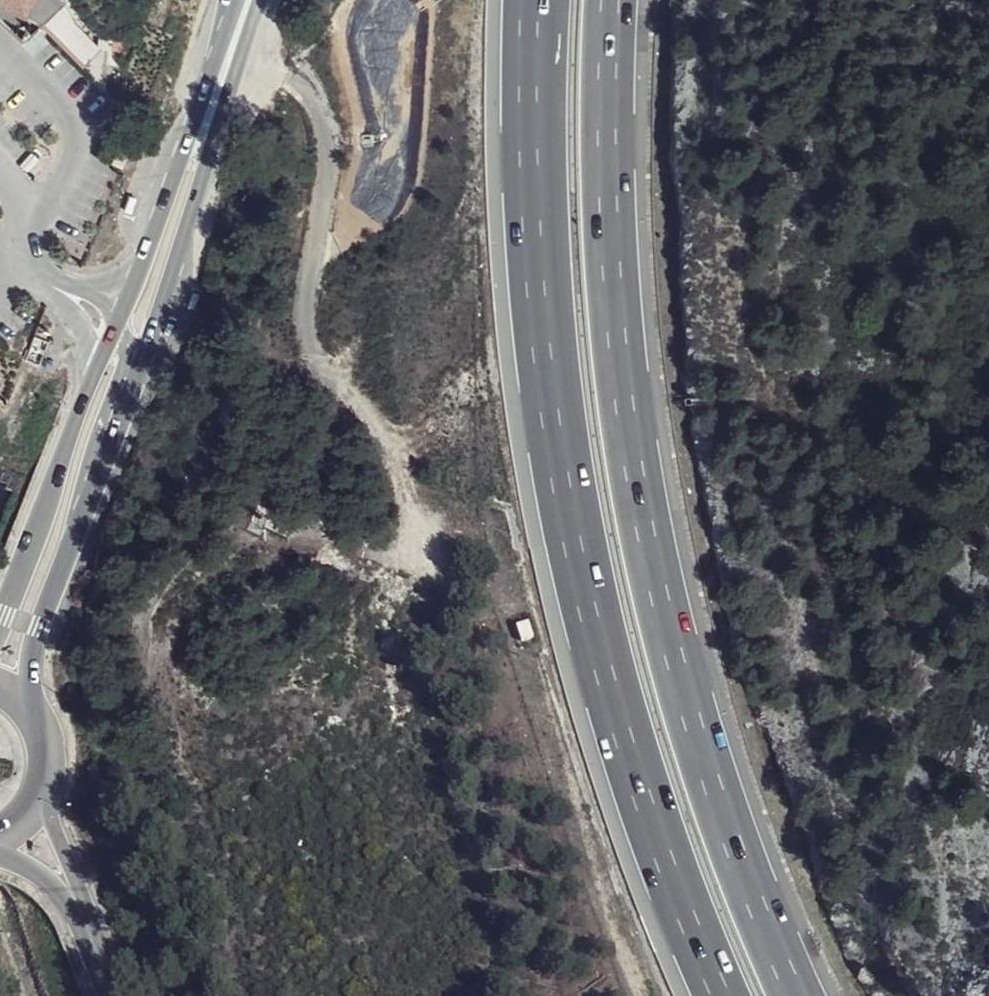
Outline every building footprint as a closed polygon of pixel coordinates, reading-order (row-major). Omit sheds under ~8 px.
[(0,4),(0,19),(24,42),(66,1),(64,0),(33,0),(24,17),(0,4)] [(24,17),(33,0),(0,0),(0,4),(24,17)] [(128,154),(118,150),(112,163),(115,165),(122,168),(128,154)]
